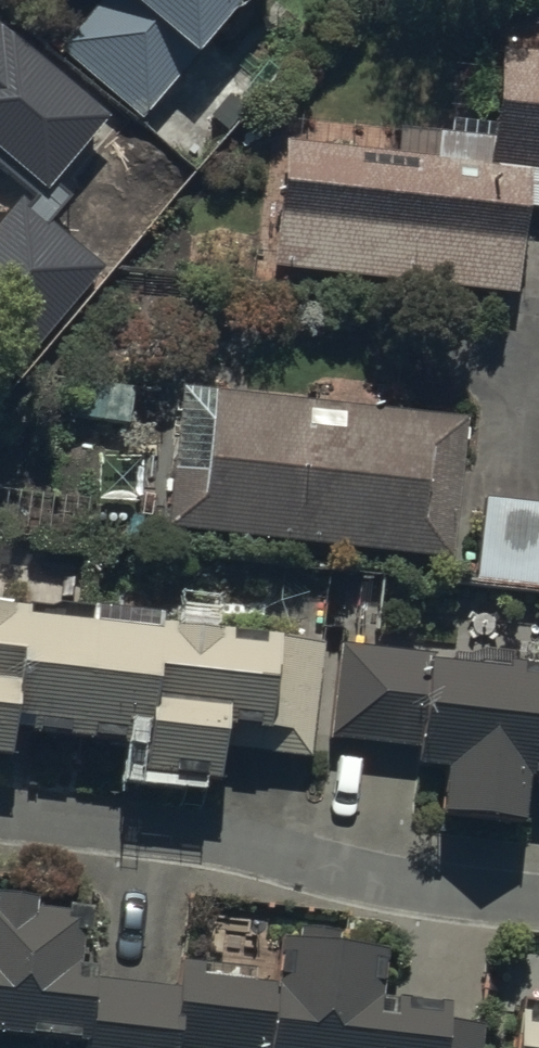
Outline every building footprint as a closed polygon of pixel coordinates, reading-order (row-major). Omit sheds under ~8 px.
[(54,47),(136,119),(237,4),(233,0),(95,0),(54,47)] [(74,197),(56,182),(113,115),(0,20),(0,163),(30,188),(0,223),(0,333),(23,352),(100,261),(54,222),(74,197)] [(278,133),(267,265),(515,286),(522,204),(538,206),(538,49),(493,45),(484,150),(278,133)] [(321,400),(177,383),(161,521),(449,554),(465,413),(369,402),(371,385),(324,379),(321,400)] [(479,496),(472,584),(538,589),(538,501),(479,496)] [(0,596),(0,748),(5,748),(8,713),(137,726),(134,761),(216,769),(219,742),(307,751),(320,628),(0,596)] [(333,638),(324,733),(403,741),(402,754),(443,759),(438,807),(520,815),(524,771),(538,772),(538,660),(333,638)] [(256,1047),(265,1047),(484,1047),(486,1016),(382,1008),(387,938),(274,929),(268,982),(177,971),(176,982),(90,974),(91,958),(71,957),(76,896),(58,894),(57,904),(28,902),(29,886),(0,883),(0,1022),(78,1028),(76,1047),(256,1047)] [(509,1003),(505,1047),(538,1047),(538,995),(519,993),(518,1004),(509,1003)]
